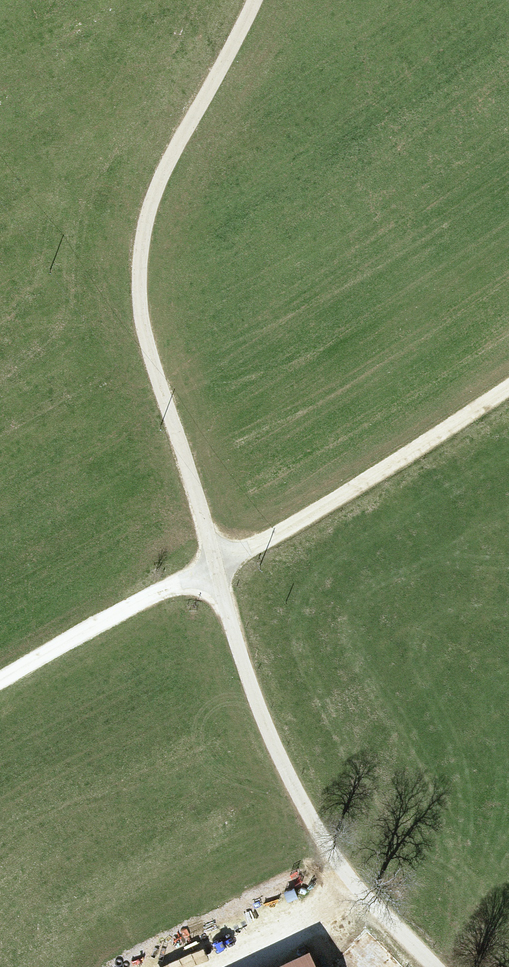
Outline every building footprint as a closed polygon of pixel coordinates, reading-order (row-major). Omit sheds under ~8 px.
[(244,966),(324,966),(308,935),(244,966)]
